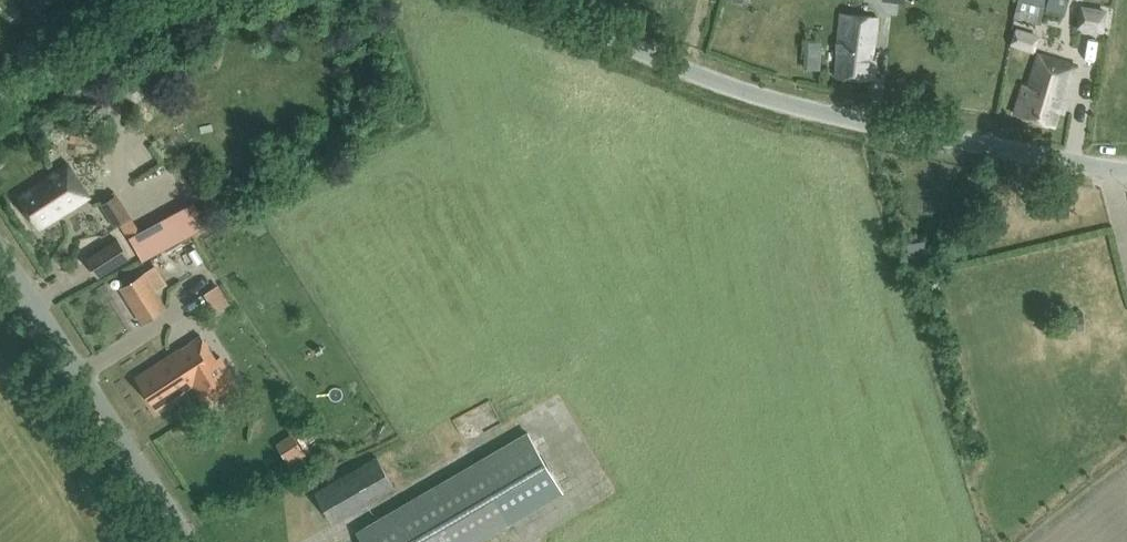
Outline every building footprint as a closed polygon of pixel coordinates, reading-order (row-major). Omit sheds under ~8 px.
[(1014,17),(1040,23),(1044,4),(1045,0),(1017,0),(1014,17)] [(1045,7),(1063,11),(1066,0),(1047,0),(1045,7)] [(1074,27),(1102,32),(1106,8),(1078,3),(1074,27)] [(841,12),(836,74),(873,77),(875,55),(873,55),(876,15),(841,12)] [(1033,50),(1038,35),(1016,28),(1011,42),(1033,50)] [(806,68),(819,68),(820,47),(807,46),(806,68)] [(1072,61),(1038,52),(1029,85),(1023,83),(1015,111),(1054,123),(1072,61)] [(39,227),(89,194),(68,161),(18,195),(39,227)] [(99,204),(114,226),(131,215),(115,192),(99,204)] [(159,218),(129,235),(142,260),(172,243),(159,218)] [(118,236),(86,256),(98,276),(130,256),(118,236)] [(166,306),(143,270),(119,286),(142,322),(166,306)] [(216,299),(235,297),(234,281),(215,283),(216,299)] [(200,332),(185,343),(136,376),(158,408),(193,384),(202,397),(235,375),(220,353),(216,356),(200,332)] [(561,489),(527,431),(357,529),(364,541),(473,541),(561,489)] [(377,455),(315,491),(333,522),(395,485),(377,455)] [(349,530),(326,541),(355,541),(349,530)]
